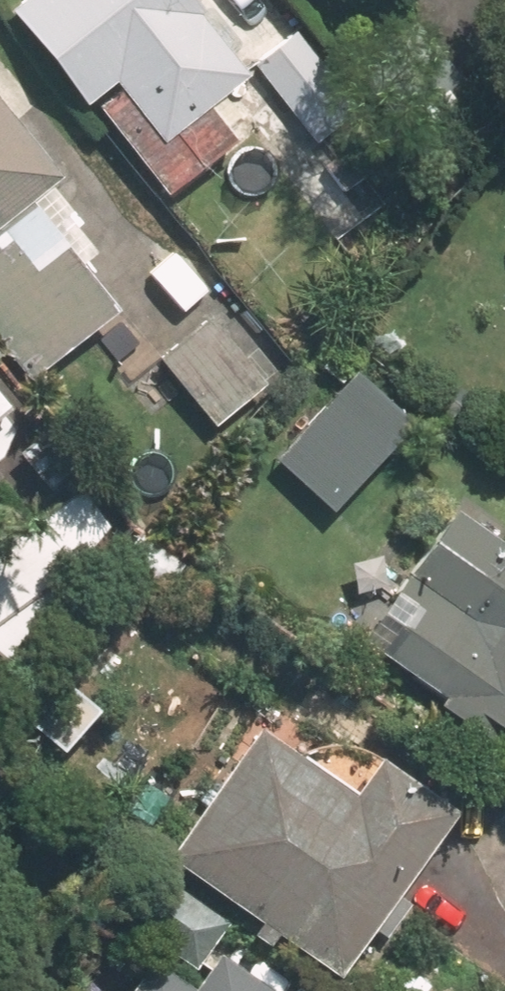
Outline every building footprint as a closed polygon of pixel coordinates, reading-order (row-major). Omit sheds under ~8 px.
[(0,12),(80,113),(88,107),(160,199),(232,143),(203,106),(243,75),(185,0),(16,0),(0,12)] [(290,40),(250,71),(309,148),(350,117),(290,40)] [(25,385),(109,316),(69,268),(90,251),(43,194),(55,184),(0,117),(0,355),(25,385)] [(312,152),(277,183),(343,259),(378,228),(312,152)] [(206,309),(148,358),(210,431),(267,383),(206,309)] [(400,429),(339,379),(269,464),(330,514),(400,429)] [(45,428),(12,453),(43,495),(76,470),(45,428)] [(72,489),(0,549),(0,652),(65,598),(50,581),(108,533),(72,489)] [(447,516),(359,647),(438,700),(429,712),(468,738),(479,721),(504,738),(504,555),(447,516)] [(344,800),(244,730),(153,861),(330,984),(448,815),(371,762),(344,800)] [(205,952),(178,990),(262,990),(205,952)] [(138,965),(121,990),(177,990),(138,965)]
